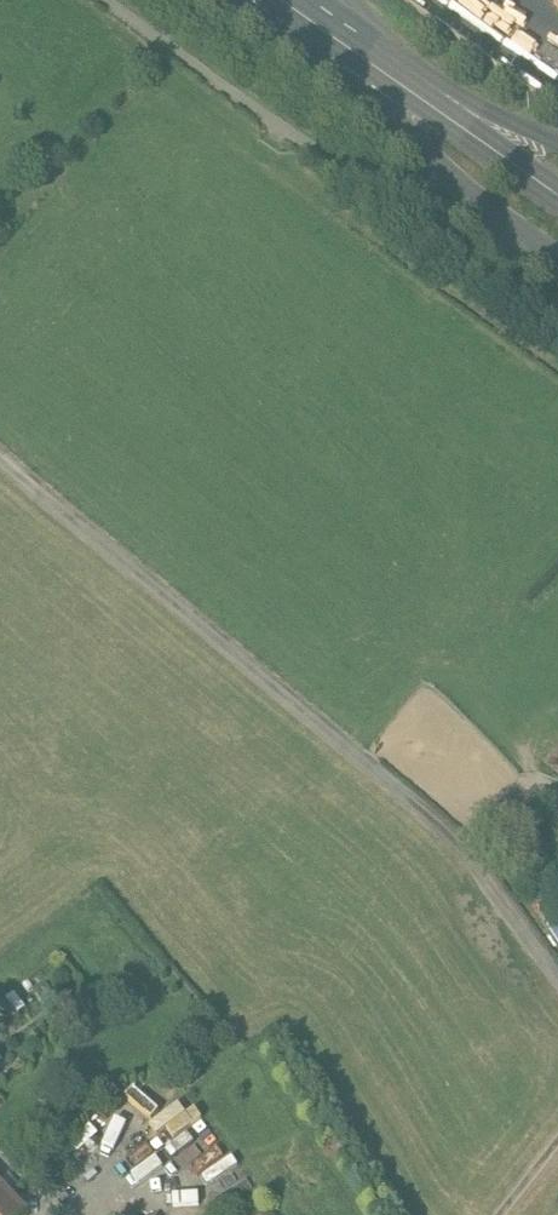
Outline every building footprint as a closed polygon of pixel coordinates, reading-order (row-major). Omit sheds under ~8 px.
[(0,1194),(0,1214),(21,1214),(0,1194)]
